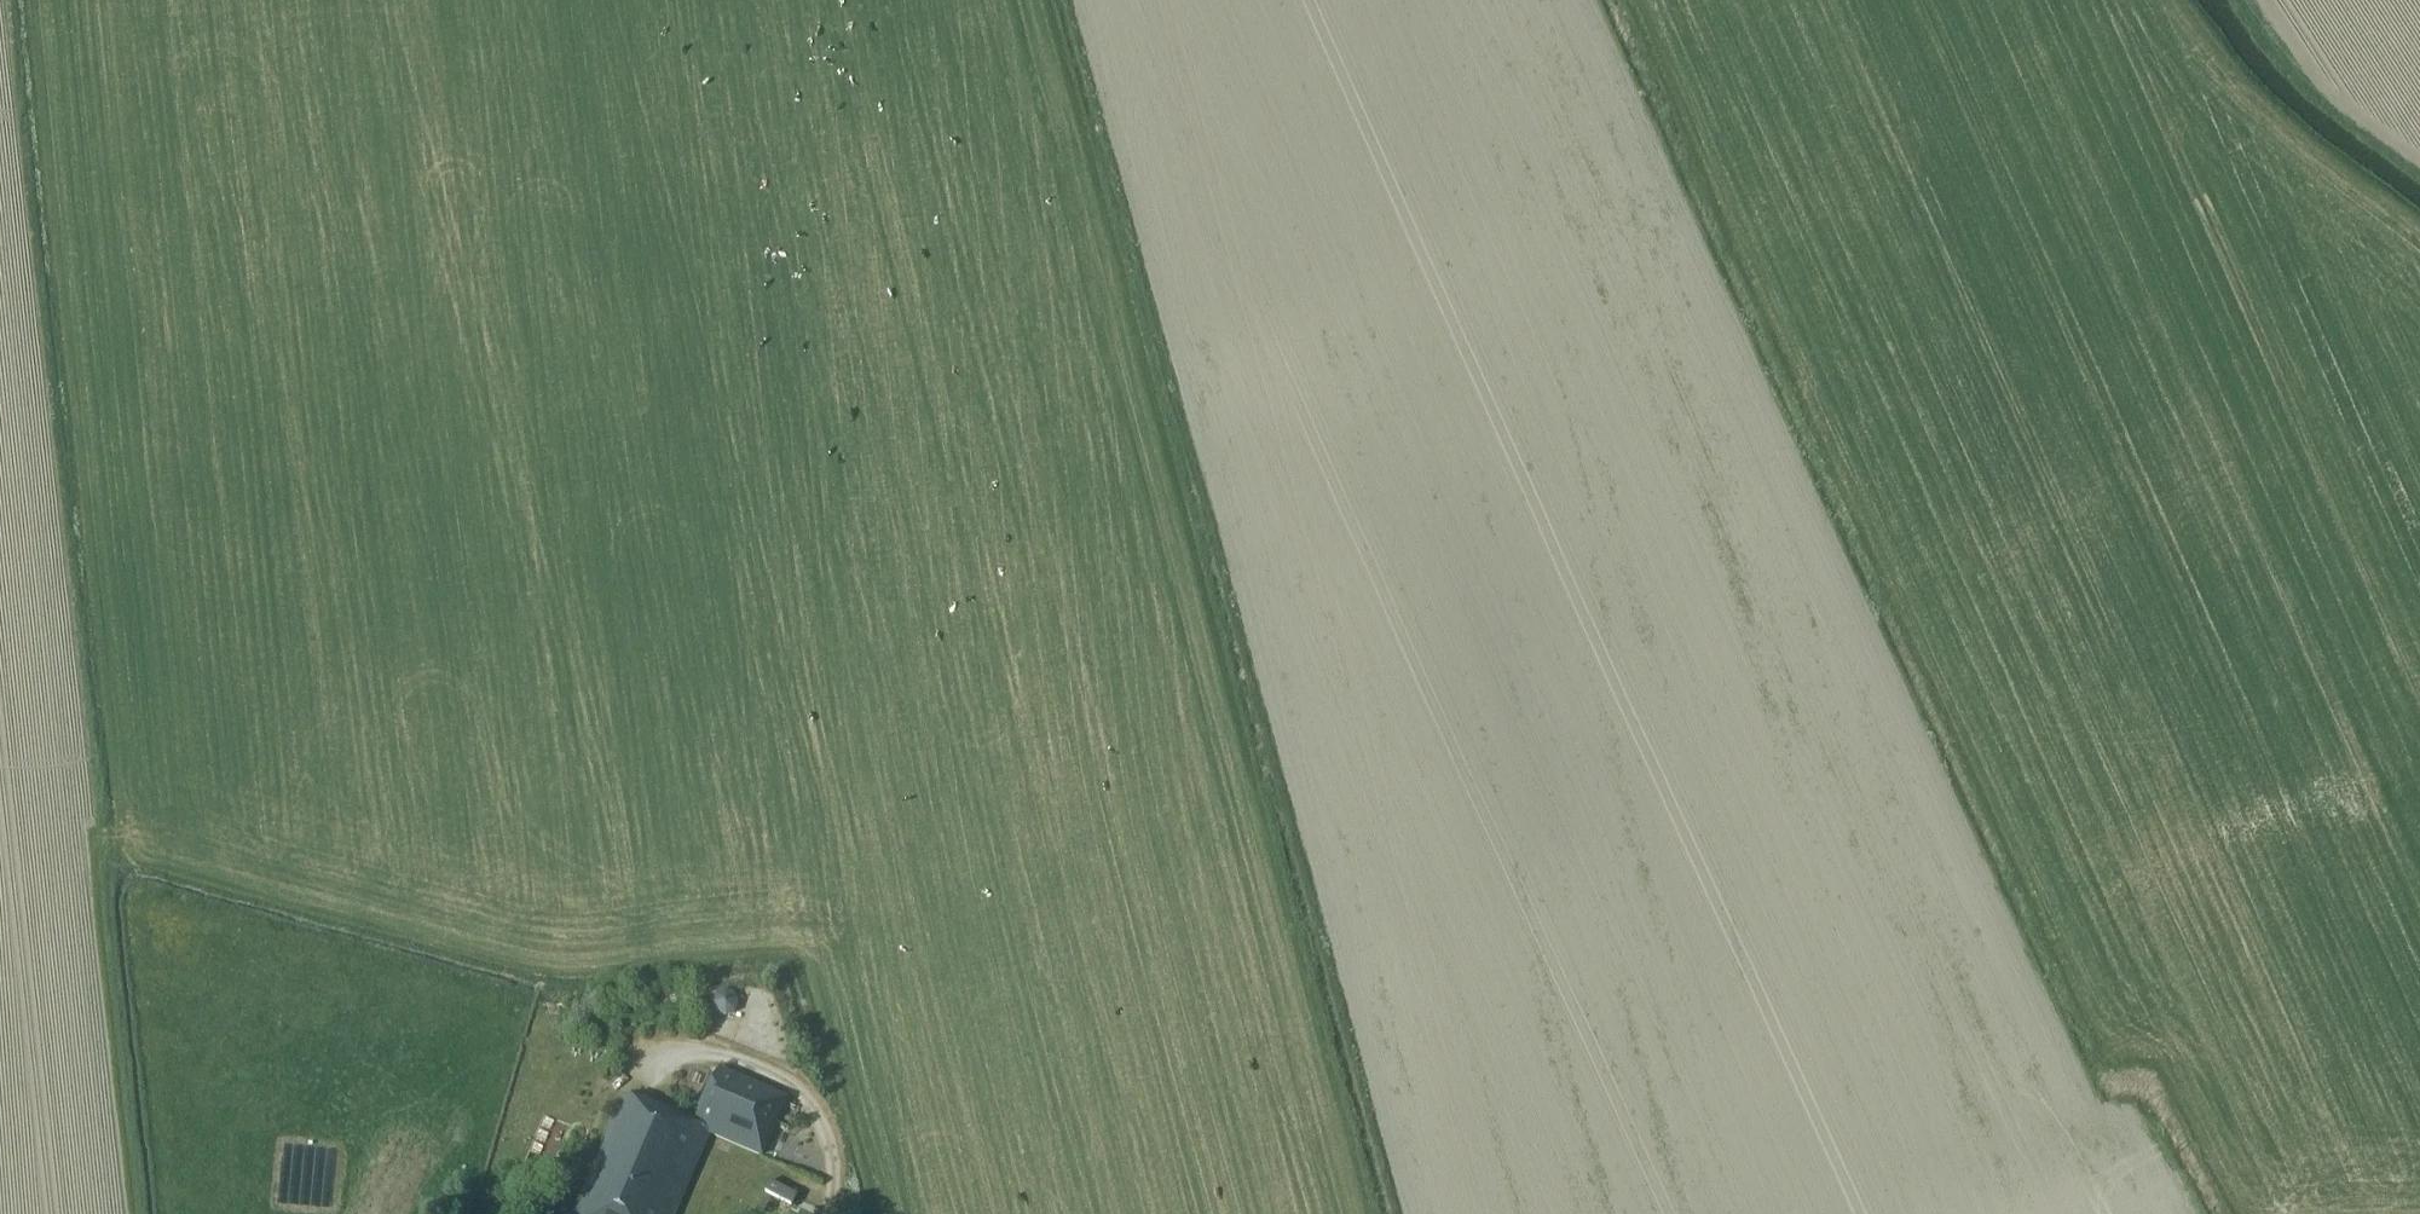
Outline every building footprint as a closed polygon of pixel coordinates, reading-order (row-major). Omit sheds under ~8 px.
[(717,1013),(725,1016),(733,1013),(736,1005),(733,996),(724,993),(717,997),(714,1005),(717,1013)] [(705,1144),(709,1134),(763,1156),(773,1130),(787,1098),(722,1071),(698,1128),(624,1098),(576,1213),(676,1213),(705,1144)] [(803,1142),(791,1137),(781,1160),(794,1165),(803,1144),(803,1142)] [(766,1193),(794,1208),(799,1198),(770,1184),(766,1193)]
